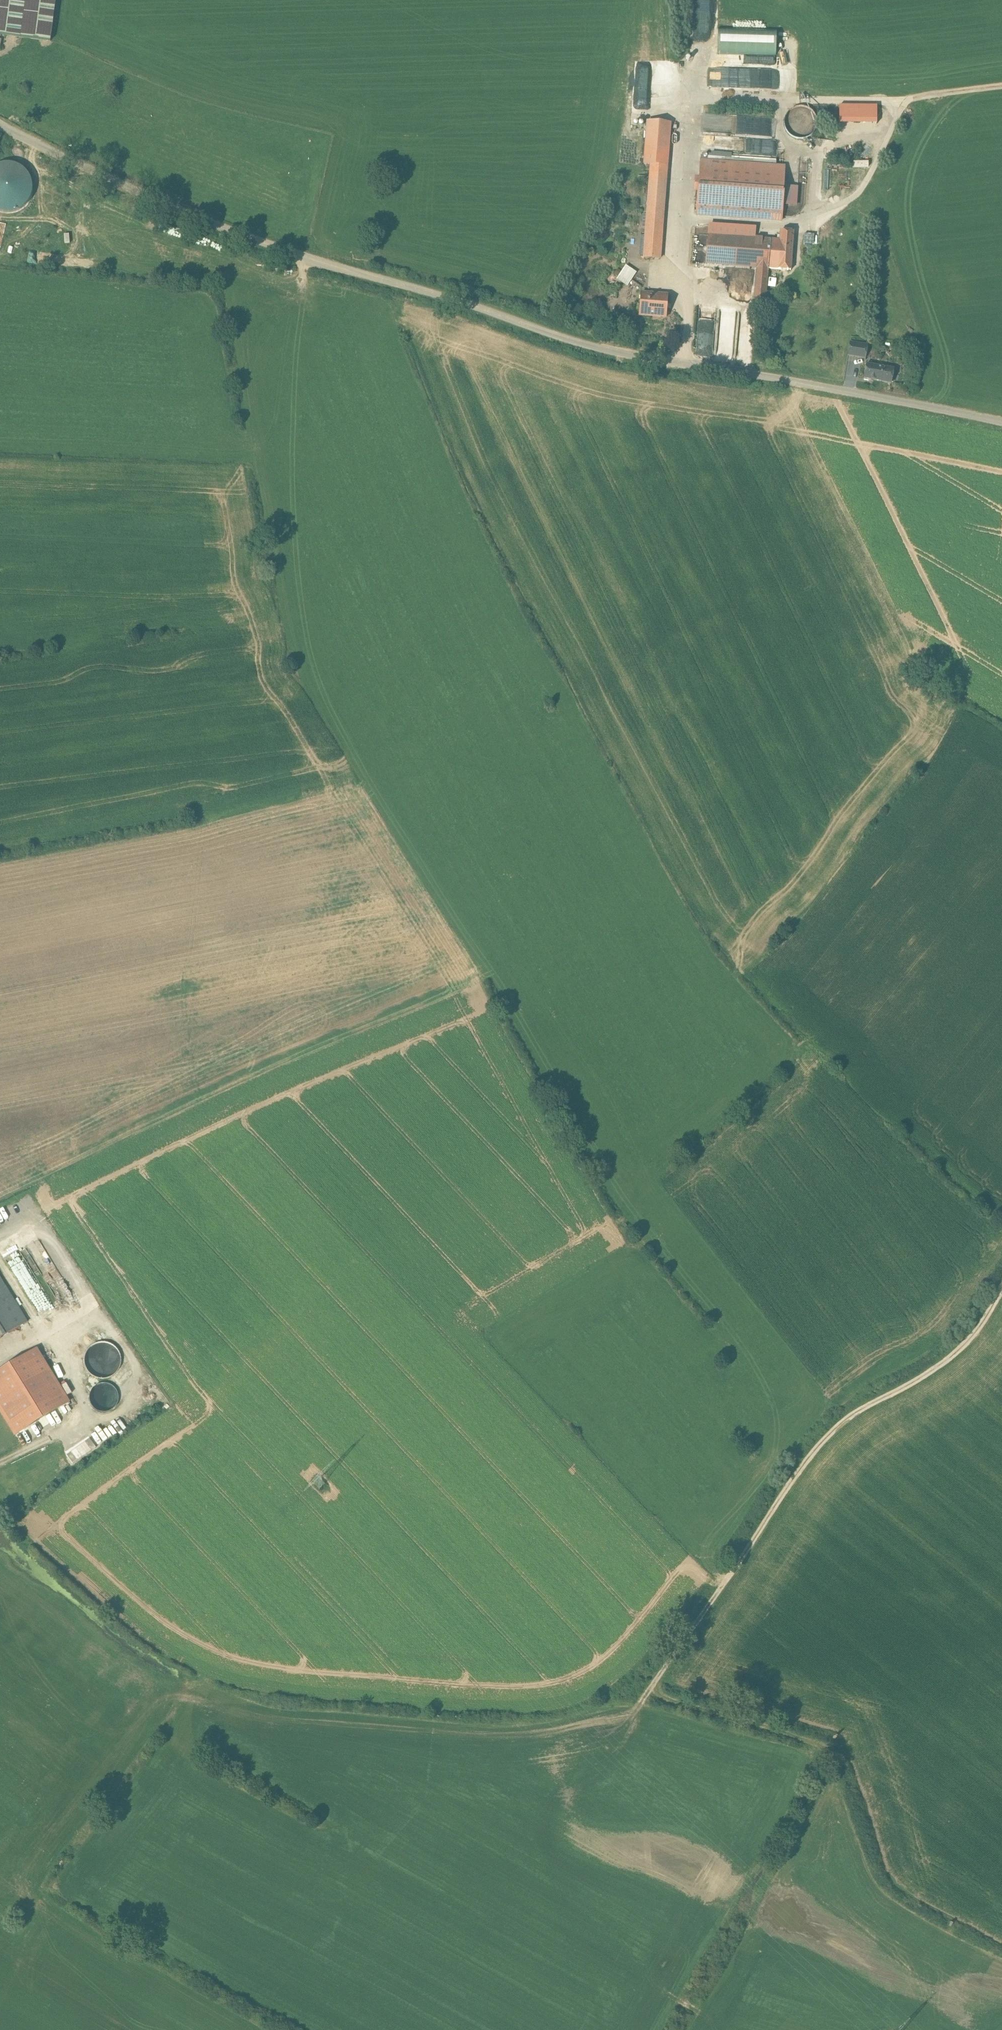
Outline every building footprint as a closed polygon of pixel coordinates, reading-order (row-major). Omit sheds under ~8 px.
[(51,41),(56,0),(0,0),(0,34),(51,41)] [(777,30),(718,28),(717,54),(776,55),(777,30)] [(816,129),(817,122),(816,116),(812,111),(807,107),(801,106),(795,108),(789,111),(786,116),(785,123),(786,129),(790,134),(795,138),(801,139),(807,137),(813,134),(816,129)] [(703,131),(769,135),(770,117),(704,113),(703,131)] [(670,123),(647,121),(644,164),(651,165),(667,166),(670,123)] [(785,167),(701,161),(697,215),(781,221),(785,167)] [(4,215),(15,214),(23,209),(30,201),(33,192),(32,182),(27,173),(19,166),(10,164),(0,164),(0,214),(4,215)] [(667,166),(651,165),(650,176),(666,177),(667,166)] [(666,177),(650,176),(646,230),(662,232),(666,177)] [(709,226),(708,236),(756,239),(756,229),(709,226)] [(662,232),(646,230),(644,258),(660,259),(662,232)] [(794,232),(780,231),(780,241),(770,240),(768,269),(791,271),(794,232)] [(756,239),(708,236),(705,263),(757,268),(754,303),(760,304),(765,304),(767,276),(768,269),(770,240),(756,239)] [(626,267),(618,279),(627,286),(635,274),(626,267)] [(668,296),(641,293),(639,315),(666,318),(668,296)] [(867,346),(850,343),(848,355),(866,358),(867,346)] [(884,367),(866,364),(864,379),(881,382),(881,381),(891,383),(893,369),(883,368),(884,367)] [(857,387),(857,367),(846,367),(846,387),(857,387)] [(27,1322),(0,1277),(0,1339),(27,1322)] [(120,1367),(122,1360),(120,1353),(116,1347),(110,1343),(103,1342),(96,1343),(90,1347),(86,1354),(84,1361),(86,1368),(90,1374),(96,1378),(103,1379),(110,1378),(116,1373),(120,1367)] [(0,1372),(0,1411),(15,1435),(69,1402),(37,1349),(0,1372)] [(118,1403),(119,1397),(117,1392),(114,1387),(110,1384),(104,1383),(98,1384),(94,1387),(91,1392),(90,1398),(91,1403),(94,1408),(99,1411),(104,1412),(110,1411),(115,1408),(118,1403)]
